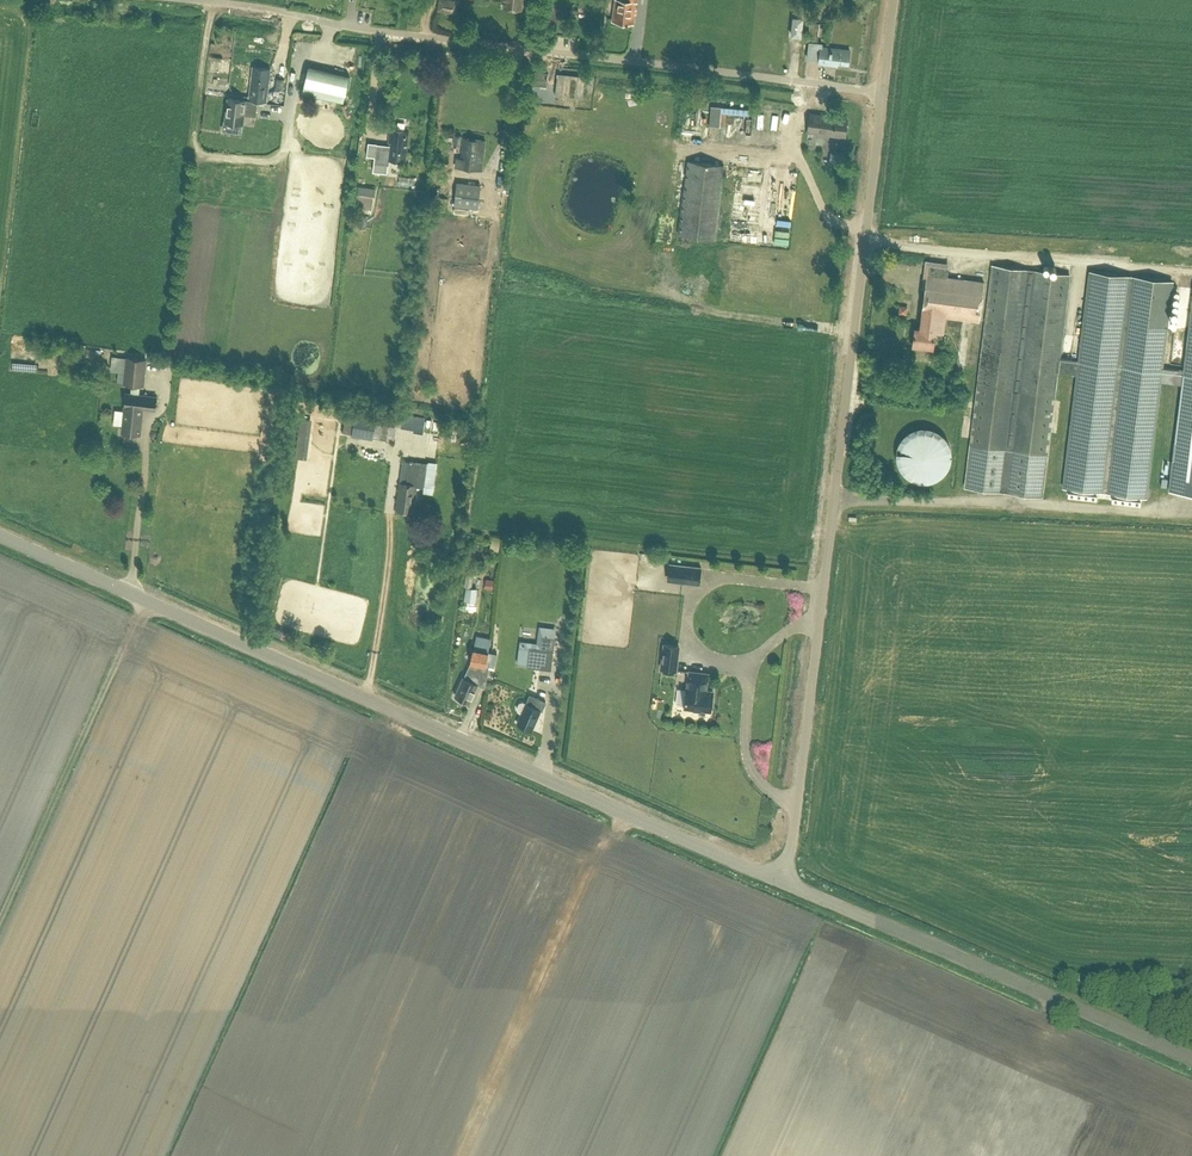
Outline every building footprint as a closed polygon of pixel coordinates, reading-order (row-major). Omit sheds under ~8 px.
[(457,13),(457,12),(459,0),(438,0),(436,9),(437,10),(456,14),(457,13)] [(614,20),(632,22),(635,0),(636,0),(616,0),(614,20)] [(801,36),(803,18),(794,17),(792,35),(801,36)] [(818,35),(820,23),(810,21),(808,33),(818,35)] [(848,64),(850,49),(834,47),(822,45),(823,43),(810,41),(808,58),(819,60),(819,63),(837,65),(838,63),(848,64)] [(249,100),(245,99),(244,113),(256,115),(257,101),(266,102),(270,68),(253,66),(249,100)] [(344,101),(349,75),(308,66),(302,92),(344,101)] [(533,70),(532,84),(546,86),(548,71),(533,70)] [(585,75),(558,72),(555,95),(582,98),(585,75)] [(242,123),(244,113),(245,99),(229,97),(226,121),(242,123)] [(722,106),(720,126),(725,126),(727,113),(749,115),(749,109),(722,106)] [(846,134),(847,121),(845,121),(845,118),(810,113),(808,132),(843,136),(843,133),(846,134)] [(405,159),(408,130),(390,128),(388,148),(376,147),(377,143),(362,141),(360,156),(375,158),(374,163),(388,164),(389,158),(405,159)] [(482,170),(485,140),(464,137),(461,158),(457,157),(456,167),(482,170)] [(687,160),(679,234),(716,238),(724,164),(687,160)] [(732,160),(725,239),(785,243),(791,164),(732,160)] [(477,208),(480,184),(457,181),(455,205),(477,208)] [(372,208),(375,196),(355,193),(353,204),(372,208)] [(361,215),(359,223),(367,224),(368,216),(361,215)] [(972,367),(974,346),(982,347),(985,318),(979,317),(984,281),(942,276),(944,265),(928,263),(922,313),(924,314),(923,328),(915,327),(913,342),(933,345),(934,337),(942,339),(945,316),(965,319),(960,365),(972,367)] [(985,318),(982,347),(977,386),(970,444),(964,485),(1042,495),(1047,454),(1055,396),(1058,372),(1077,374),(1062,485),(1068,486),(1067,494),(1096,497),(1097,489),(1113,491),(1112,499),(1141,503),(1142,495),(1147,495),(1161,381),(1182,384),(1169,490),(1191,493),(1191,302),(1184,370),(1163,367),(1173,282),(1089,272),(1079,359),(1060,357),(1070,274),(992,265),(985,318)] [(144,386),(147,358),(126,356),(123,384),(144,386)] [(155,409),(157,397),(126,393),(122,432),(140,434),(143,408),(155,409)] [(110,420),(120,420),(120,404),(110,404),(110,420)] [(373,437),(375,423),(376,420),(369,419),(369,421),(362,420),(362,417),(355,416),(352,433),(373,437)] [(304,459),(309,419),(301,418),(296,458),(304,459)] [(387,439),(389,425),(382,424),(380,438),(387,439)] [(918,481),(921,482),(923,482),(926,482),(928,481),(930,481),(933,480),(935,479),(937,478),(939,477),(941,475),(943,474),(944,472),(946,470),(947,468),(948,466),(949,463),(950,461),(950,459),(951,456),(951,454),(951,452),(950,449),(950,447),(949,445),(948,442),(947,440),(946,438),(944,436),(943,434),(941,433),(939,431),(937,430),(935,429),(933,428),(930,427),(928,427),(926,426),(923,426),(921,427),(918,427),(916,427),(914,428),(911,429),(909,430),(907,431),(905,433),(904,434),(902,436),(900,438),(899,440),(898,442),(897,445),(896,447),(896,449),(896,452),(895,454),(896,456),(896,459),(896,461),(897,464),(898,466),(899,468),(900,470),(902,472),(904,474),(905,475),(907,477),(909,478),(911,479),(914,480),(916,481),(918,481)] [(423,487),(426,465),(410,463),(407,484),(400,483),(396,509),(414,512),(417,486),(423,487)] [(552,543),(551,552),(569,555),(571,545),(552,543)] [(699,583),(701,567),(670,563),(668,580),(699,583)] [(464,601),(476,602),(478,587),(472,587),(466,586),(464,601)] [(478,684),(486,688),(489,665),(495,665),(496,654),(488,651),(491,638),(476,636),(474,648),(470,664),(465,678),(464,678),(456,695),(461,697),(460,698),(467,702),(468,700),(469,701),(478,684)] [(551,669),(555,638),(543,636),(541,648),(529,647),(527,666),(551,669)] [(515,637),(512,659),(523,660),(525,638),(515,637)] [(676,670),(679,645),(665,643),(662,668),(676,670)] [(706,685),(708,673),(690,671),(688,688),(687,688),(684,707),(711,710),(713,691),(704,690),(705,684),(706,685)] [(542,710),(546,702),(530,695),(526,703),(521,701),(519,702),(516,708),(517,711),(521,713),(517,723),(532,729),(541,710),(542,710)] [(781,840),(785,841),(789,827),(784,826),(781,840)]
